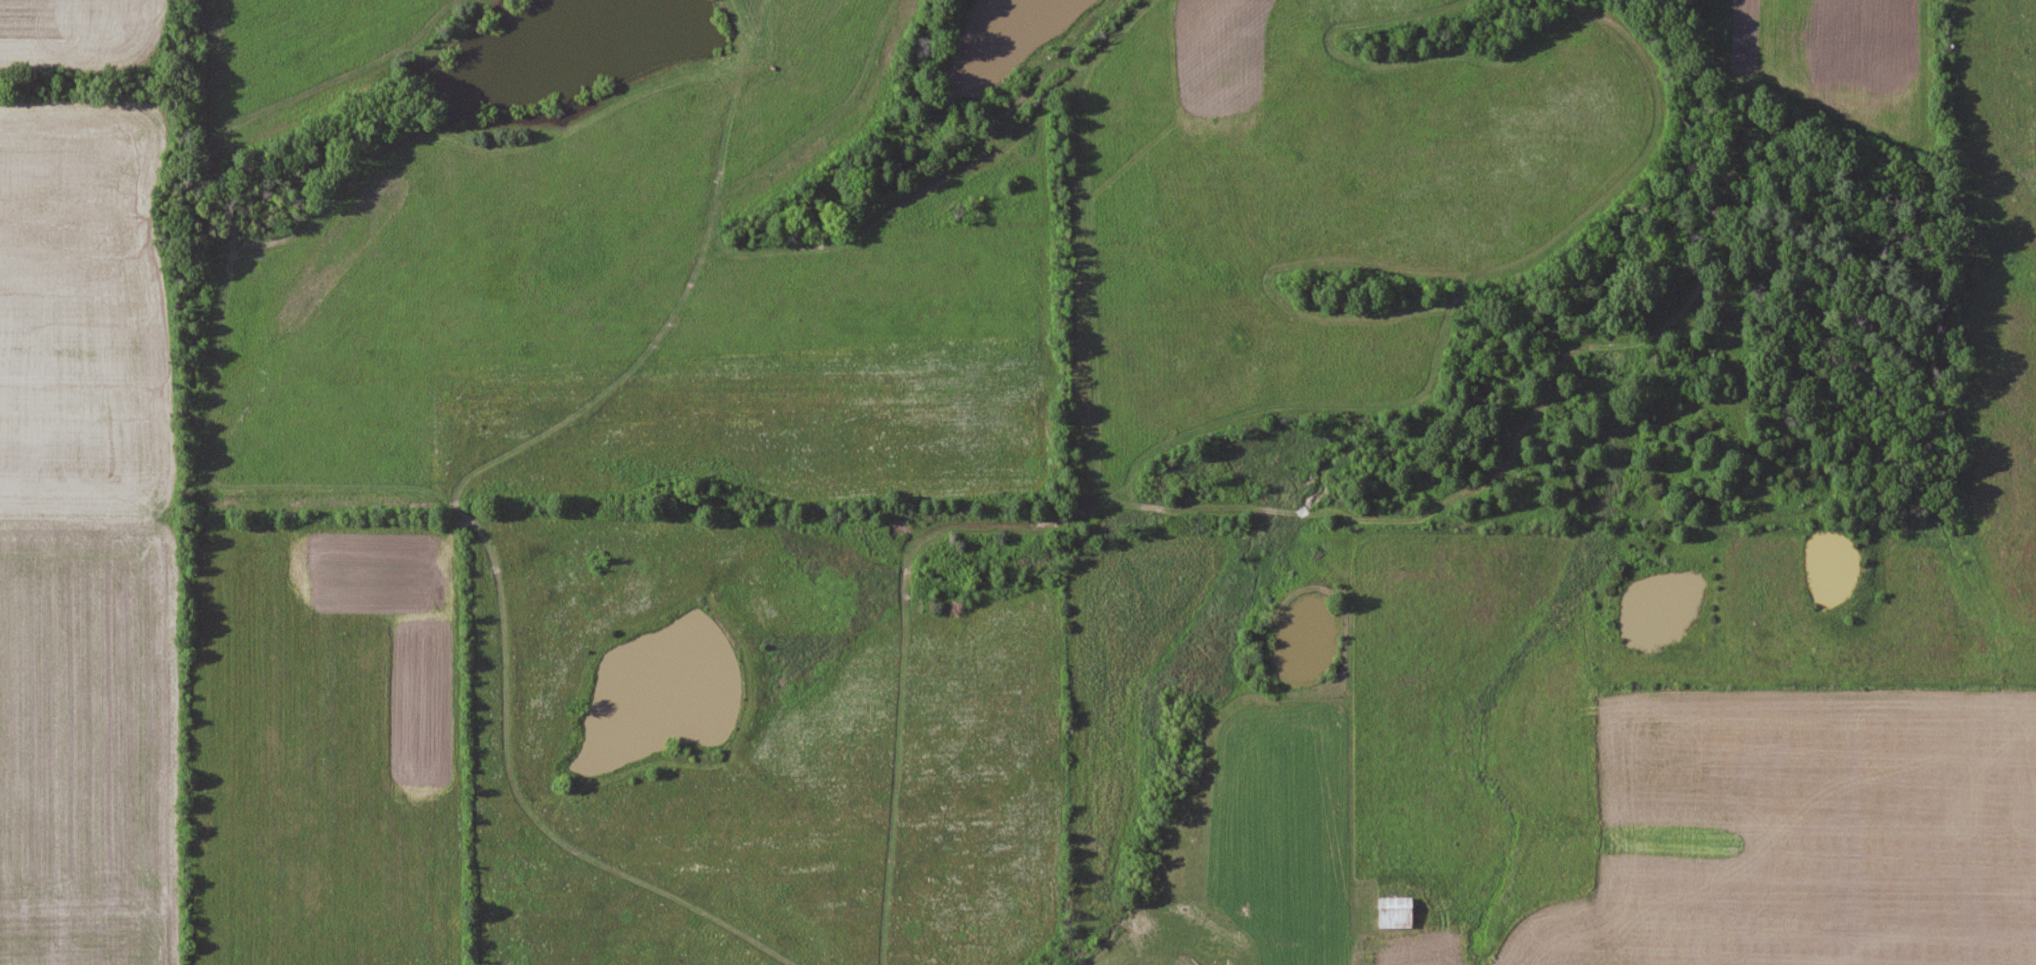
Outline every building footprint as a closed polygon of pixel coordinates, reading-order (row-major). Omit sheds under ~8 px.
[(1410,929),(1410,898),(1377,898),(1377,929),(1410,929)]
